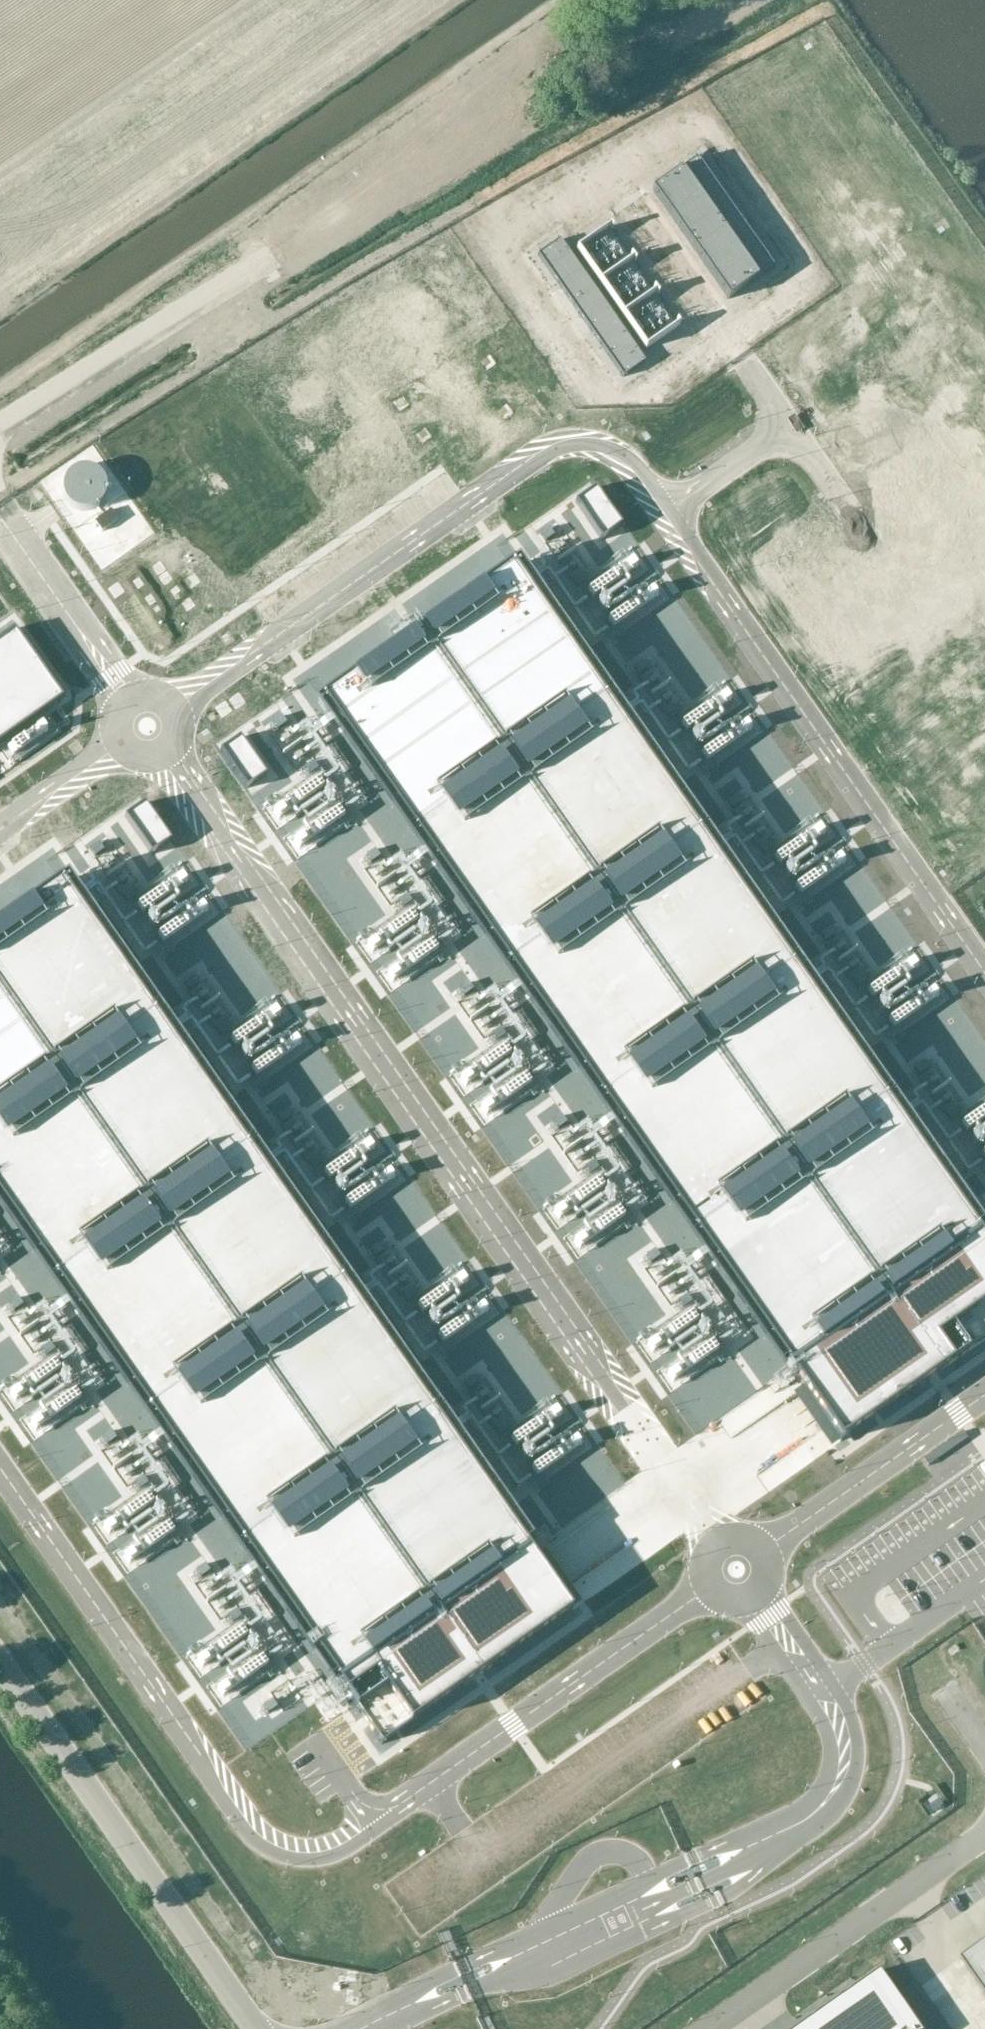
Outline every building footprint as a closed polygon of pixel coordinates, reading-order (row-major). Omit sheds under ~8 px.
[(697,160),(652,191),(729,300),(773,269),(773,268),(697,160)] [(560,241),(538,256),(623,378),(645,363),(560,241)] [(595,490),(575,504),(602,542),(622,528),(595,490)] [(111,510),(95,522),(102,533),(119,521),(111,510)] [(321,700),(840,1442),(984,1341),(984,1244),(511,567),(321,700)] [(0,641),(0,745),(63,700),(14,631),(0,641)] [(240,738),(220,753),(247,791),(267,777),(240,738)] [(145,805),(125,819),(151,857),(171,843),(145,805)] [(0,925),(0,1200),(382,1745),(573,1611),(61,882),(0,925)] [(961,1958),(984,1992),(984,1941),(961,1958)] [(798,2028),(923,2028),(882,1970),(798,2028)]
